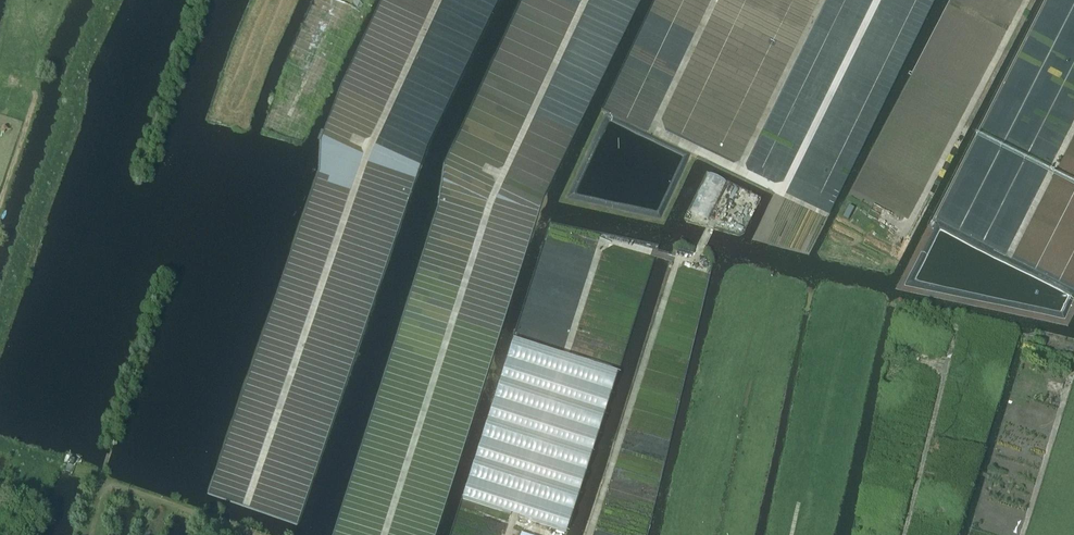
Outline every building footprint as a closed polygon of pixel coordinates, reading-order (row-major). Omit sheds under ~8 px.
[(513,339),(462,499),(511,514),(518,516),(566,532),(618,373),(568,357),(562,355),(513,339)]
